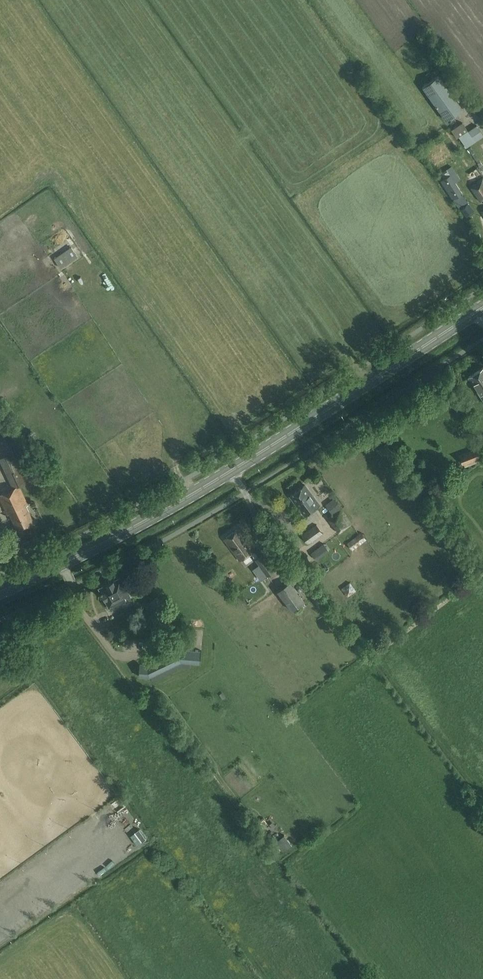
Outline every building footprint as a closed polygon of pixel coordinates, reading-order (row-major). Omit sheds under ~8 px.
[(422,86),(446,120),(450,117),(451,119),(458,115),(456,112),(463,108),(439,74),(422,86)] [(452,130),(457,138),(459,136),(467,147),(482,136),(482,127),(482,126),(471,134),(467,128),(471,126),(467,119),(452,130)] [(441,181),(466,216),(474,210),(468,202),(462,206),(469,201),(456,182),(461,179),(451,165),(440,173),(444,179),(441,181)] [(477,167),(467,171),(469,177),(480,173),(477,167)] [(470,186),(481,201),(482,200),(482,177),(470,186)] [(71,247),(55,259),(61,267),(77,255),(71,247)] [(469,377),(482,398),(482,367),(469,377)] [(10,447),(0,429),(0,452),(10,447)] [(478,448),(460,454),(463,464),(481,458),(478,448)] [(13,488),(0,494),(0,497),(7,513),(10,512),(18,529),(34,521),(26,504),(28,504),(19,485),(28,481),(14,451),(0,457),(0,459),(13,488)] [(318,480),(311,484),(315,491),(322,487),(318,480)] [(321,504),(305,483),(290,495),(306,515),(321,504)] [(342,507),(335,497),(326,504),(333,513),(342,507)] [(338,532),(351,523),(341,508),(328,517),(338,532)] [(309,544),(323,533),(316,524),(302,534),(309,544)] [(259,557),(254,550),(255,549),(239,527),(223,538),(239,560),(250,552),(256,560),(267,575),(275,569),(264,554),(259,557)] [(361,532),(347,544),(353,550),(367,539),(361,532)] [(327,542),(330,550),(340,546),(337,538),(327,542)] [(318,560),(327,552),(322,546),(313,553),(318,560)] [(131,595),(121,575),(99,586),(109,606),(131,595)] [(305,601),(290,581),(278,590),(292,610),(298,606),(301,610),(306,606),(304,602),(305,601)] [(341,588),(347,596),(356,590),(350,581),(341,588)] [(167,613),(162,604),(151,609),(156,618),(167,613)] [(173,637),(176,641),(184,635),(181,631),(173,637)] [(200,663),(202,651),(179,648),(147,664),(140,663),(139,676),(149,677),(181,661),(200,663)] [(141,849),(136,842),(126,850),(131,856),(141,849)] [(88,874),(92,879),(102,872),(99,867),(88,874)]
